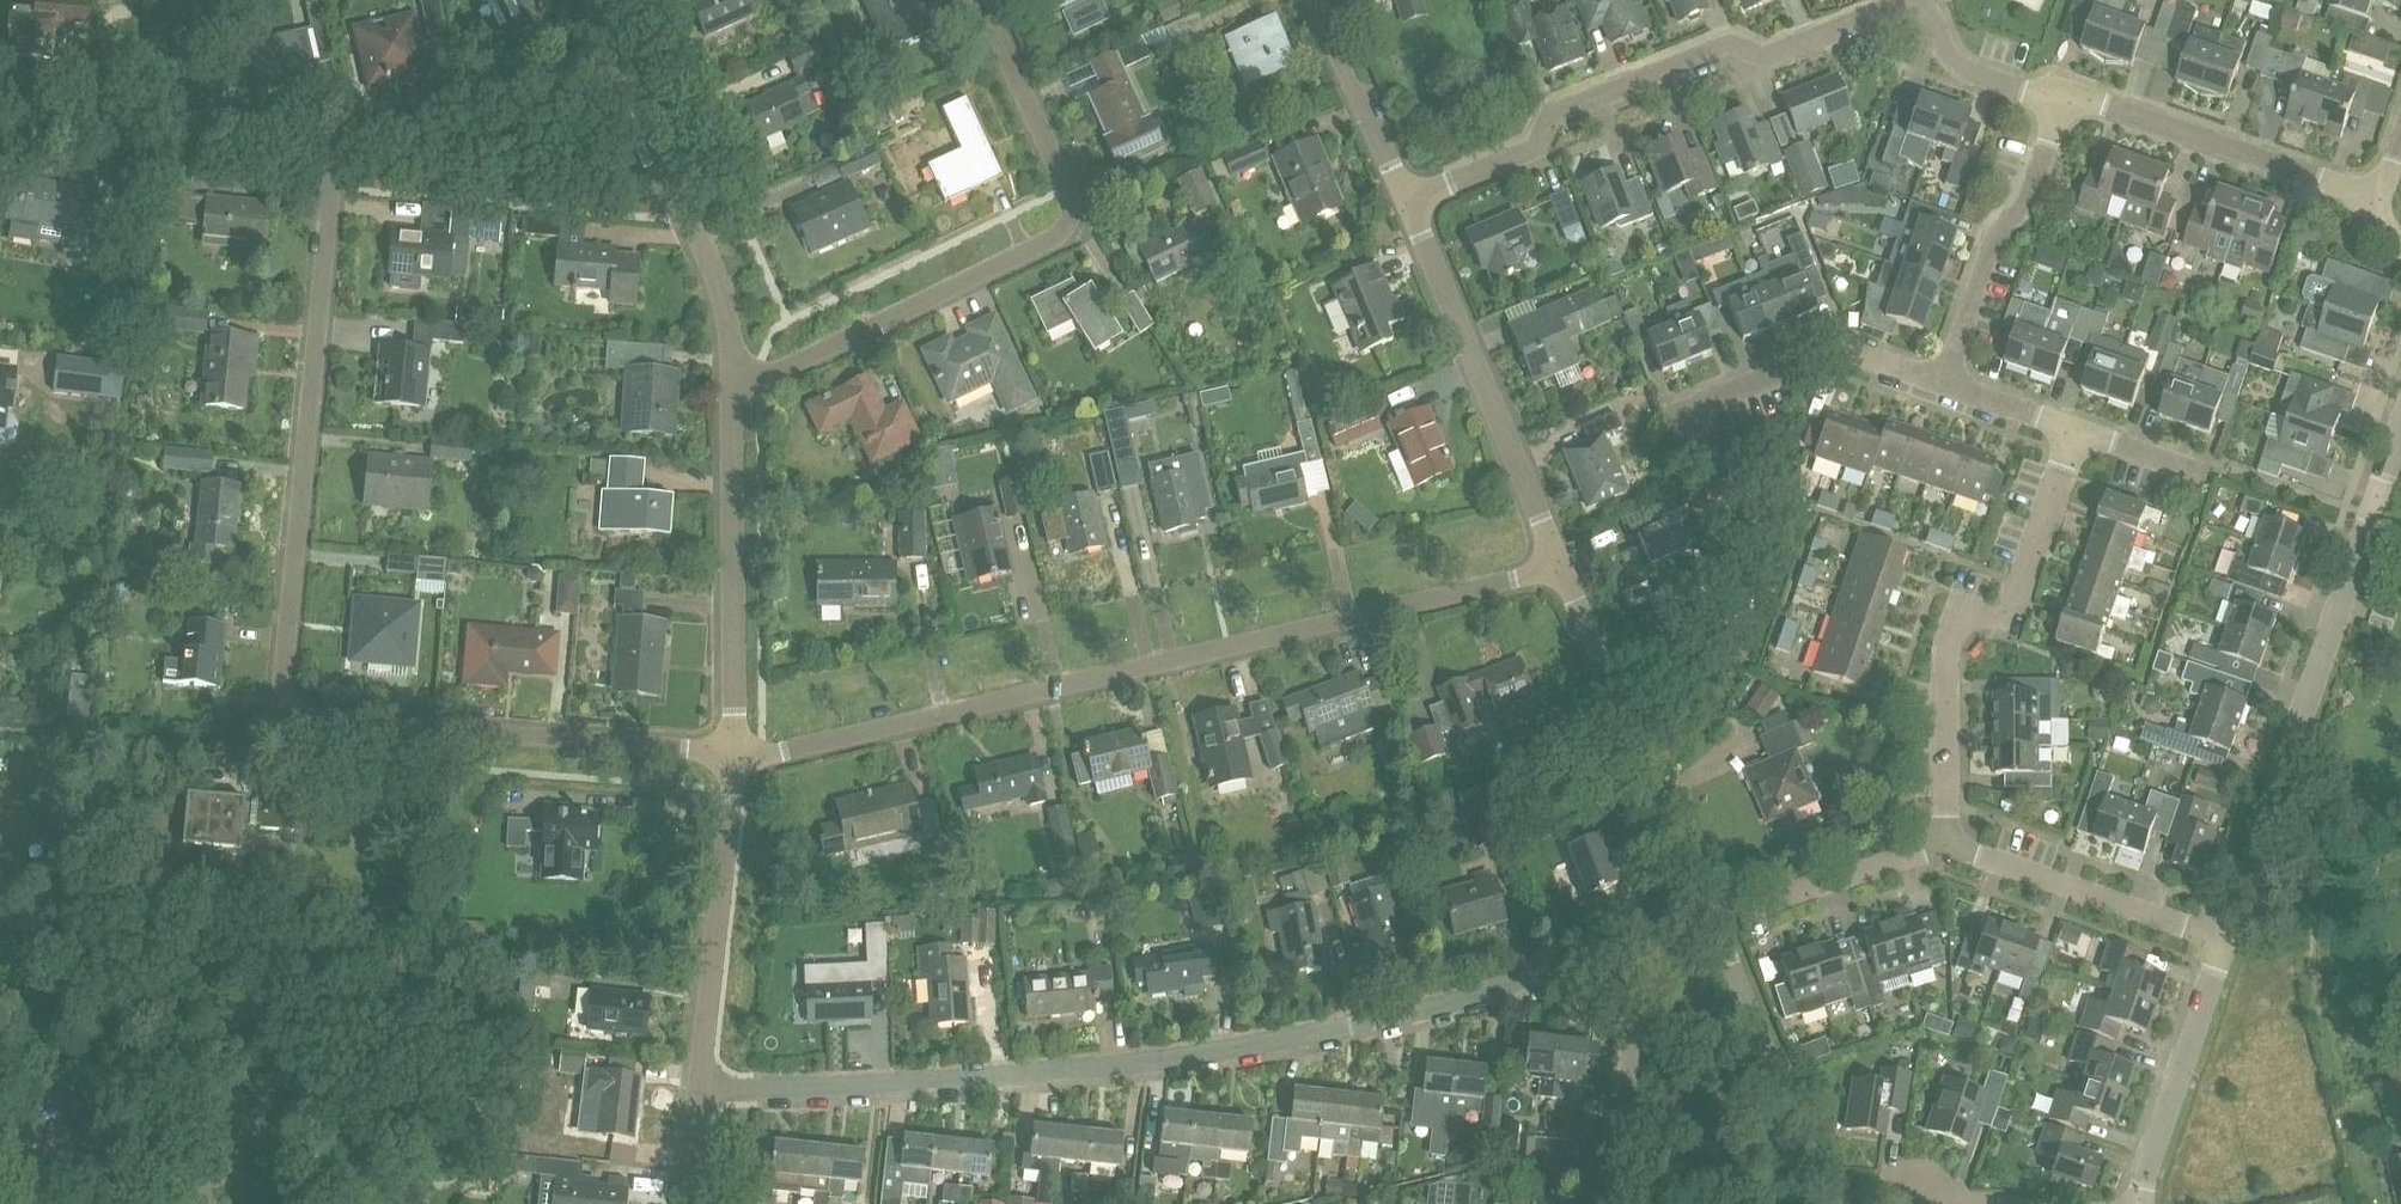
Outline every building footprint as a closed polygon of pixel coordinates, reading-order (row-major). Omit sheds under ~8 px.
[(53,61),(56,24),(90,27),(90,16),(91,2),(64,0),(35,0),(35,12),(14,11),(12,42),(17,42),(15,58),(53,61)] [(429,37),(447,32),(440,0),(420,0),(429,37)] [(516,41),(549,26),(538,0),(497,0),(516,41)] [(705,37),(754,16),(747,0),(693,0),(690,1),(705,37)] [(898,49),(904,46),(903,44),(935,29),(926,11),(921,14),(915,0),(862,0),(877,32),(887,27),(898,49)] [(1046,16),(1062,9),(1064,12),(1062,13),(1074,37),(1111,20),(1102,0),(1091,0),(1083,4),(1081,0),(1039,0),(1046,16)] [(1163,23),(1182,15),(1176,0),(1166,0),(1155,4),(1163,23)] [(1402,20),(1425,12),(1421,0),(1395,0),(1402,20)] [(1613,44),(1648,29),(1636,0),(1576,0),(1588,31),(1605,24),(1613,44)] [(1679,22),(1708,10),(1704,0),(1665,0),(1666,3),(1671,3),(1679,22)] [(1746,11),(1773,0),(1741,0),(1746,11)] [(2107,63),(2127,4),(2116,0),(2075,0),(2072,8),(2094,15),(2083,50),(2091,53),(2106,63),(2107,63)] [(2246,0),(2237,0),(2234,9),(2245,12),(2249,1),(2246,0)] [(2362,18),(2368,0),(2333,0),(2330,7),(2362,18)] [(2400,11),(2400,9),(2400,0),(2369,0),(2400,11)] [(1537,38),(1550,72),(1584,59),(1566,10),(1533,22),(1525,2),(1504,10),(1517,46),(1537,38)] [(2167,39),(2168,40),(2179,8),(2165,3),(2152,39),(2166,44),(2167,39)] [(195,28),(210,15),(200,4),(185,17),(195,28)] [(2125,64),(2133,67),(2147,27),(2136,24),(2141,8),(2127,4),(2107,63),(2125,64)] [(2181,4),(2179,8),(2168,40),(2185,45),(2198,10),(2181,4)] [(254,71),(264,114),(314,103),(304,64),(331,58),(320,8),(307,10),(312,29),(252,43),(250,32),(232,31),(230,68),(238,69),(239,74),(254,71)] [(2279,25),(2297,32),(2303,16),(2285,9),(2279,25)] [(1197,15),(1163,29),(1174,56),(1209,42),(1197,15)] [(355,30),(369,90),(430,76),(415,16),(355,30)] [(1229,39),(1248,84),(1293,65),(1274,20),(1229,39)] [(2246,67),(2263,72),(2274,38),(2270,37),(2272,30),(2261,26),(2259,33),(2258,33),(2246,67)] [(2201,95),(2202,96),(2222,36),(2207,30),(2197,27),(2192,43),(2191,43),(2178,83),(2186,85),(2201,95)] [(2220,97),(2228,100),(2242,60),(2246,45),(2222,36),(2202,96),(2220,97)] [(2353,36),(2347,51),(2355,53),(2360,38),(2353,36)] [(787,55),(795,74),(828,59),(820,40),(787,55)] [(1105,89),(1090,96),(1109,137),(1105,139),(1119,168),(1162,148),(1148,119),(1145,121),(1121,69),(1139,60),(1149,56),(1143,41),(1093,64),(1105,89)] [(2305,120),(2316,124),(2330,84),(2302,75),(2308,57),(2294,52),(2283,84),(2297,88),(2286,120),(2303,126),(2305,120)] [(66,87),(116,91),(117,67),(69,63),(66,87)] [(2324,133),(2341,139),(2352,107),(2366,112),(2375,85),(2346,75),(2342,89),(2330,84),(2316,124),(2326,128),(2324,133)] [(1831,120),(1838,135),(1857,127),(1850,112),(1836,76),(1783,97),(1798,133),(1831,120)] [(747,108),(762,141),(805,121),(795,100),(809,94),(802,80),(773,94),(774,96),(747,108)] [(2384,94),(2376,112),(2390,119),(2399,100),(2384,94)] [(1922,171),(1931,144),(1947,100),(1946,100),(1928,99),(1920,96),(1907,131),(1894,126),(1881,162),(1895,167),(1896,164),(1904,167),(1908,161),(1922,171)] [(927,167),(943,203),(1002,176),(966,97),(941,108),(961,151),(927,167)] [(1945,185),(1958,189),(1971,153),(1958,148),(1970,113),(1962,110),(1947,100),(1931,144),(1945,149),(1941,161),(1952,164),(1945,185)] [(868,115),(875,130),(890,122),(882,108),(868,115)] [(1737,159),(1744,176),(1782,161),(1770,131),(1757,137),(1747,112),(1713,125),(1721,143),(1716,145),(1724,164),(1737,159)] [(45,134),(83,145),(89,125),(77,122),(79,118),(66,114),(65,118),(52,114),(45,134)] [(1685,185),(1691,200),(1716,190),(1705,162),(1690,167),(1679,139),(1646,152),(1663,194),(1685,185)] [(1273,159),(1302,225),(1342,208),(1322,162),(1325,161),(1316,140),(1273,159)] [(1211,165),(1220,185),(1269,163),(1260,141),(1222,158),(1223,160),(1211,165)] [(1783,152),(1801,199),(1828,189),(1809,142),(1783,152)] [(835,162),(844,181),(881,165),(873,146),(835,162)] [(206,148),(204,163),(219,164),(220,149),(206,148)] [(509,168),(523,170),(525,151),(511,149),(509,168)] [(2113,198),(2129,203),(2143,163),(2115,153),(2106,178),(2091,173),(2079,207),(2107,217),(2113,198)] [(2170,173),(2143,163),(2129,203),(2123,222),(2165,237),(2177,203),(2162,198),(2170,173)] [(206,245),(267,251),(272,205),(195,197),(197,169),(169,167),(163,221),(208,226),(206,245)] [(1177,180),(1194,216),(1218,205),(1216,202),(1220,201),(1210,181),(1207,183),(1201,170),(1177,180)] [(1583,183),(1601,228),(1614,223),(1616,226),(1621,228),(1653,216),(1641,186),(1630,190),(1625,188),(1617,170),(1583,183)] [(12,179),(7,212),(13,213),(8,237),(36,242),(36,239),(64,244),(63,251),(98,257),(102,236),(103,236),(108,210),(84,206),(86,192),(12,179)] [(793,212),(813,254),(868,229),(848,187),(793,212)] [(2219,234),(2234,239),(2248,199),(2220,190),(2211,215),(2196,209),(2184,243),(2212,253),(2219,234)] [(1549,198),(1562,232),(1580,225),(1566,191),(1549,198)] [(1721,195),(1711,199),(1716,210),(1725,206),(1721,195)] [(2275,209),(2248,199),(2234,239),(2225,264),(2243,270),(2245,264),(2270,273),(2282,239),(2267,234),(2275,209)] [(1897,240),(1947,257),(1956,232),(1919,220),(1924,206),(1910,202),(1897,240)] [(2046,219),(2058,223),(2062,212),(2051,207),(2046,219)] [(456,208),(454,237),(500,241),(502,212),(456,208)] [(1830,217),(1813,211),(1808,223),(1825,230),(1830,217)] [(1488,267),(1494,282),(1523,270),(1522,269),(1519,270),(1517,265),(1524,248),(1529,246),(1530,248),(1532,248),(1516,212),(1467,233),(1482,269),(1488,267)] [(527,217),(526,235),(560,238),(562,220),(527,217)] [(1138,249),(1155,283),(1215,254),(1198,220),(1138,249)] [(1587,226),(1571,235),(1581,252),(1597,243),(1587,226)] [(391,273),(450,279),(454,238),(395,232),(391,273)] [(1786,239),(1793,255),(1799,270),(1813,264),(1801,233),(1786,239)] [(1888,264),(1939,282),(1947,257),(1897,240),(1888,264)] [(1656,247),(1660,257),(1669,253),(1666,243),(1656,247)] [(1826,244),(1821,257),(1833,261),(1838,248),(1826,244)] [(1710,245),(1691,252),(1696,264),(1714,256),(1710,245)] [(611,304),(636,306),(640,259),(617,257),(618,250),(597,248),(597,250),(584,249),(560,247),(556,288),(612,292),(611,304)] [(2129,276),(2131,271),(2119,248),(2115,247),(2108,269),(2129,276)] [(1761,275),(1748,280),(1768,330),(1792,321),(1777,284),(1769,265),(1762,248),(1754,252),(1757,260),(1762,274),(1761,275)] [(1675,256),(1680,270),(1695,265),(1689,250),(1675,256)] [(2151,254),(2142,282),(2158,288),(2168,260),(2151,254)] [(1799,270),(1793,255),(1769,265),(1777,284),(1792,321),(1816,311),(1801,274),(1801,275),(1799,270)] [(2066,260),(2052,255),(2047,268),(2061,273),(2066,260)] [(2310,304),(2372,326),(2381,301),(2368,296),(2375,276),(2329,260),(2321,282),(2312,278),(2307,281),(2302,297),(2305,302),(2310,304)] [(1894,294),(1931,306),(1939,282),(1888,264),(1885,273),(1899,278),(1894,293),(1894,294)] [(1355,336),(1363,354),(1392,341),(1387,328),(1404,321),(1395,299),(1388,302),(1373,267),(1350,276),(1352,280),(1332,289),(1353,337),(1355,336)] [(2102,289),(2107,274),(2092,268),(2087,283),(2102,289)] [(2165,276),(2161,287),(2173,291),(2176,280),(2165,276)] [(1729,305),(1743,340),(1768,330),(1748,280),(1732,286),(1713,294),(1719,309),(1729,305)] [(1072,322),(1093,356),(1121,338),(1089,287),(1078,294),(1071,281),(1028,301),(1045,336),(1072,322)] [(2129,284),(2124,300),(2140,305),(2145,289),(2129,284)] [(1866,328),(1886,335),(1891,321),(1922,331),(1931,306),(1894,294),(1894,293),(1866,285),(1863,314),(1859,325),(1866,328)] [(1134,293),(1143,308),(1153,301),(1144,287),(1134,293)] [(1510,326),(1534,383),(1576,364),(1566,340),(1580,333),(1609,323),(1607,319),(1622,312),(1615,297),(1600,303),(1595,290),(1567,302),(1510,326)] [(1119,301),(1140,334),(1154,325),(1143,308),(1134,293),(1133,292),(1119,301)] [(2031,373),(2050,319),(2048,319),(2050,313),(2027,304),(2013,299),(2004,326),(2017,331),(2006,364),(2031,373)] [(1664,311),(1669,327),(1672,326),(1687,362),(1711,352),(1697,316),(1692,318),(1686,302),(1664,311)] [(2267,311),(2249,304),(2244,318),(2262,324),(2267,311)] [(2301,348),(2345,364),(2351,346),(2364,350),(2372,326),(2310,304),(2301,328),(2307,330),(2301,348)] [(164,331),(207,335),(209,312),(167,307),(167,309),(159,308),(157,329),(164,329),(164,331)] [(2070,339),(2084,344),(2095,312),(2081,307),(2074,327),(2050,319),(2031,373),(2056,381),(2069,344),(2068,344),(2070,339)] [(495,310),(464,309),(464,322),(494,324),(495,310)] [(1672,326),(1669,327),(1648,335),(1637,309),(1623,314),(1636,345),(1649,340),(1662,372),(1687,362),(1672,326)] [(2108,399),(2126,349),(2126,348),(2119,343),(2110,340),(2101,339),(2109,317),(2095,312),(2084,344),(2089,346),(2086,355),(2094,358),(2083,390),(2108,399)] [(2149,351),(2164,356),(2177,318),(2162,313),(2149,351)] [(993,380),(1009,411),(1033,400),(994,318),(969,330),(972,337),(953,347),(949,339),(925,351),(949,402),(993,380)] [(468,326),(417,321),(414,349),(383,346),(377,403),(426,408),(433,341),(466,344),(468,326)] [(2257,346),(2278,353),(2284,335),(2264,328),(2257,346)] [(1882,341),(1884,334),(1873,330),(1871,336),(1871,337),(1882,341)] [(204,407),(245,411),(250,367),(256,368),(259,339),(212,334),(204,407)] [(529,350),(539,351),(541,337),(530,336),(529,350)] [(496,340),(494,354),(508,356),(510,342),(496,340)] [(608,343),(607,361),(643,364),(644,346),(608,343)] [(2160,417),(2186,426),(2206,369),(2181,360),(2185,348),(2171,344),(2161,371),(2175,375),(2160,417)] [(2256,348),(2251,362),(2250,365),(2274,373),(2280,356),(2256,348)] [(2108,399),(2133,408),(2146,371),(2144,370),(2150,356),(2126,349),(2108,399)] [(2186,426),(2210,435),(2225,393),(2238,398),(2248,370),(2251,362),(2240,359),(2237,367),(2234,365),(2230,377),(2206,369),(2186,426)] [(121,368),(56,360),(52,393),(117,401),(121,368)] [(1631,367),(1626,374),(1630,383),(1639,384),(1644,376),(1640,368),(1631,367)] [(625,433),(675,437),(680,373),(629,370),(625,433)] [(1251,505),(1253,513),(1307,500),(1299,467),(1307,465),(1321,462),(1311,421),(1308,422),(1296,370),(1285,373),(1296,425),(1304,454),(1243,468),(1246,479),(1236,481),(1242,507),(1251,505)] [(5,446),(12,443),(16,438),(18,431),(18,425),(14,419),(10,415),(7,415),(7,411),(12,412),(17,374),(0,372),(0,446),(5,446)] [(2277,416),(2289,420),(2334,436),(2343,411),(2330,407),(2336,388),(2292,373),(2286,393),(2277,416)] [(860,440),(871,463),(917,440),(900,405),(882,414),(865,380),(808,408),(820,432),(854,415),(865,437),(860,440)] [(1216,405),(1212,390),(1198,393),(1202,409),(1216,405)] [(1328,430),(1337,450),(1382,430),(1372,409),(1368,410),(1365,404),(1334,417),(1336,422),(1329,425),(1330,429),(1328,430)] [(1118,462),(1138,457),(1126,406),(1106,410),(1118,462)] [(1390,426),(1417,486),(1451,472),(1434,434),(1436,433),(1426,410),(1390,426)] [(1564,452),(1588,507),(1627,490),(1603,437),(1622,429),(1615,412),(1582,427),(1588,442),(1564,452)] [(1813,457),(1841,466),(1857,421),(1829,412),(1813,457)] [(2259,471),(2279,478),(2283,466),(2307,474),(2313,456),(2326,460),(2334,436),(2289,420),(2281,443),(2269,439),(2263,459),(2259,471)] [(1868,476),(1872,467),(1884,430),(1857,421),(1841,466),(1868,476)] [(1872,467),(1899,476),(1914,431),(1887,421),(1884,430),(1872,467)] [(1899,476),(1926,485),(1941,440),(1914,431),(1899,476)] [(1926,485),(1953,495),(1968,449),(1941,440),(1926,485)] [(433,458),(472,462),(474,445),(434,441),(433,458)] [(163,456),(164,448),(150,447),(149,454),(163,456)] [(163,470),(212,475),(214,453),(164,447),(164,448),(163,456),(163,470)] [(1953,495),(1981,504),(1996,459),(1968,449),(1953,495)] [(1089,457),(1098,495),(1117,490),(1108,452),(1089,457)] [(365,503),(428,510),(433,463),(370,456),(365,503)] [(1185,474),(1153,481),(1161,515),(1160,515),(1165,534),(1180,530),(1182,536),(1196,533),(1195,527),(1198,526),(1197,522),(1206,519),(1203,507),(1209,505),(1197,456),(1181,460),(1185,474)] [(591,460),(589,477),(611,479),(610,492),(604,492),(601,530),(670,536),(673,498),(642,495),(645,462),(613,459),(612,462),(591,460)] [(998,482),(1007,520),(1028,515),(1019,477),(998,482)] [(1722,484),(1721,479),(1702,483),(1704,492),(1707,502),(1725,498),(1722,484)] [(190,564),(219,567),(220,549),(234,551),(240,487),(204,483),(198,545),(192,545),(190,564)] [(1798,487),(1792,485),(1788,496),(1800,500),(1802,495),(1798,487)] [(1826,509),(1831,495),(1821,491),(1817,506),(1826,509)] [(1826,509),(1836,512),(1841,498),(1831,495),(1826,509)] [(2109,495),(2100,520),(2140,533),(2145,519),(2159,524),(2163,514),(2148,509),(2149,508),(2109,495)] [(1059,503),(1071,555),(1104,548),(1092,496),(1059,503)] [(2241,511),(2260,517),(2265,503),(2246,497),(2241,511)] [(1844,515),(1854,518),(1858,506),(1849,502),(1844,515)] [(1871,525),(1881,528),(1886,514),(1876,510),(1871,525)] [(967,551),(974,582),(1011,573),(996,511),(953,522),(961,552),(967,551)] [(899,513),(899,559),(926,559),(926,512),(899,513)] [(1620,521),(1626,535),(1644,527),(1638,513),(1620,521)] [(1881,528),(1890,532),(1895,517),(1886,514),(1881,528)] [(1665,589),(1667,588),(1667,587),(1698,573),(1690,553),(1691,552),(1700,548),(1701,550),(1710,546),(1709,543),(1708,544),(1697,519),(1650,540),(1648,535),(1638,539),(1635,540),(1639,549),(1621,557),(1628,575),(1629,575),(1634,586),(1650,578),(1651,578),(1652,578),(1653,578),(1654,578),(1654,579),(1655,579),(1655,580),(1656,581),(1659,588),(1656,589),(1658,592),(1665,589)] [(2258,544),(2298,558),(2307,533),(2267,519),(2258,544)] [(2100,520),(2092,542),(2146,561),(2149,553),(2135,548),(2140,533),(2100,520)] [(1925,543),(1938,548),(1943,533),(1930,529),(1925,543)] [(1938,548),(1951,552),(1956,538),(1943,533),(1938,548)] [(1851,563),(1896,578),(1906,550),(1861,535),(1851,563)] [(1810,549),(1825,554),(1829,543),(1814,538),(1810,549)] [(2092,542),(2083,569),(2123,582),(2128,568),(2142,572),(2146,561),(2092,542)] [(2228,579),(2261,590),(2266,575),(2289,583),(2298,558),(2258,544),(2253,559),(2237,554),(2228,579)] [(417,581),(444,584),(447,560),(419,558),(417,581)] [(448,574),(461,575),(462,564),(449,562),(448,574)] [(1842,590),(1887,605),(1896,578),(1851,563),(1842,590)] [(817,565),(817,607),(895,607),(895,565),(817,565)] [(1801,576),(1816,581),(1819,571),(1804,566),(1801,576)] [(2083,569),(2075,593),(2129,611),(2132,602),(2118,597),(2123,582),(2083,569)] [(529,578),(534,583),(538,584),(542,580),(542,576),(537,570),(533,570),(529,573),(529,578)] [(556,614),(578,616),(581,578),(571,577),(572,572),(561,572),(561,576),(559,576),(556,614)] [(622,575),(620,591),(635,592),(635,575),(622,575)] [(1797,585),(1812,590),(1816,581),(1801,576),(1797,585)] [(2160,584),(2154,582),(2147,580),(2144,589),(2157,594),(2160,584)] [(2209,594),(2228,601),(2233,586),(2214,580),(2209,594)] [(1832,617),(1878,632),(1887,605),(1842,590),(1832,617)] [(2067,617),(2106,631),(2111,616),(2126,621),(2129,611),(2075,593),(2067,617)] [(1800,598),(1794,596),(1791,602),(1798,605),(1800,598)] [(350,662),(413,668),(419,605),(356,599),(350,662)] [(2229,629),(2269,643),(2277,617),(2238,604),(2229,629)] [(645,609),(624,607),(617,691),(659,695),(665,622),(644,621),(645,609)] [(1823,644),(1868,659),(1878,632),(1832,617),(1823,644)] [(2098,656),(2112,661),(2116,651),(2101,646),(2106,631),(2067,617),(2058,643),(2098,656)] [(1782,629),(1796,635),(1800,625),(1785,620),(1782,629)] [(200,687),(220,689),(226,625),(196,622),(195,637),(198,637),(197,645),(194,645),(193,651),(187,651),(186,661),(166,659),(164,683),(175,684),(174,695),(199,697),(200,687)] [(1775,650),(1790,654),(1796,635),(1782,629),(1780,636),(1775,650)] [(2190,659),(2226,671),(2231,658),(2260,668),(2269,643),(2229,629),(2221,653),(2195,645),(2190,659)] [(468,681),(505,684),(506,670),(555,674),(558,637),(473,630),(468,681)] [(1813,672),(1859,687),(1868,659),(1823,644),(1813,672)] [(2174,657),(2160,653),(2154,671),(2168,676),(2174,657)] [(1439,690),(1456,734),(1483,724),(1472,693),(1487,687),(1497,713),(1535,699),(1520,659),(1439,690)] [(2200,714),(2240,727),(2248,702),(2226,694),(2232,677),(2189,662),(2183,681),(2194,684),(2191,693),(2205,698),(2200,714)] [(97,676),(78,674),(74,712),(93,714),(97,676)] [(1312,731),(1319,750),(1379,727),(1374,714),(1391,708),(1380,679),(1362,685),(1358,674),(1283,703),(1290,722),(1303,717),(1309,733),(1312,731)] [(6,678),(6,694),(21,694),(22,678),(6,678)] [(1996,694),(1996,721),(2053,721),(2053,680),(2024,680),(2024,694),(1996,694)] [(1747,707),(1765,719),(1781,696),(1763,684),(1747,707)] [(2147,714),(2153,716),(2160,713),(2162,706),(2159,700),(2153,698),(2147,701),(2145,708),(2147,714)] [(8,703),(7,719),(24,720),(25,704),(8,703)] [(1235,711),(1195,720),(1199,741),(1181,745),(1191,792),(1210,787),(1207,776),(1260,764),(1246,723),(1238,725),(1235,711)] [(2161,747),(2202,761),(2208,744),(2231,752),(2240,727),(2200,714),(2195,728),(2178,723),(2176,731),(2168,728),(2161,747)] [(1745,772),(1765,818),(1789,807),(1791,812),(1817,801),(1796,751),(1814,743),(1804,718),(1792,723),(1759,737),(1770,761),(1745,772)] [(1996,748),(2053,748),(2053,721),(1996,721),(1996,748)] [(2109,721),(2091,721),(2091,740),(2109,740),(2109,721)] [(1408,735),(1419,766),(1449,755),(1437,724),(1408,735)] [(2081,760),(2082,728),(2064,728),(2063,760),(2081,760)] [(1277,732),(1261,735),(1268,770),(1284,766),(1277,732)] [(1150,774),(1157,803),(1178,798),(1169,761),(1149,766),(1141,734),(1085,747),(1087,754),(1072,758),(1080,787),(1094,784),(1095,787),(1097,787),(1099,795),(1133,787),(1131,779),(1150,774)] [(2118,738),(2114,750),(2127,754),(2130,742),(2118,738)] [(2022,789),(2053,789),(2053,763),(2053,748),(1996,748),(1996,774),(2022,774),(2022,789)] [(959,793),(963,812),(1026,797),(1029,808),(1047,804),(1036,757),(974,772),(978,788),(959,793)] [(2205,788),(2211,773),(2201,770),(2196,785),(2205,788)] [(2094,838),(2120,846),(2133,807),(2109,798),(2115,778),(2098,772),(2086,809),(2103,814),(2094,838)] [(185,846),(241,851),(243,826),(294,831),(295,821),(305,822),(309,776),(272,773),(271,785),(259,784),(257,804),(242,803),(243,801),(190,797),(186,839),(185,846)] [(1474,787),(1457,795),(1462,808),(1480,800),(1474,787)] [(837,804),(848,850),(919,834),(921,841),(940,836),(933,803),(914,807),(910,788),(837,804)] [(2152,832),(2169,838),(2182,802),(2164,796),(2153,792),(2147,811),(2133,807),(2120,846),(2145,855),(2152,832)] [(2175,865),(2204,875),(2218,835),(2202,830),(2210,806),(2183,797),(2182,802),(2169,838),(2182,843),(2175,865)] [(1468,825),(1476,846),(1497,839),(1483,803),(1448,815),(1453,829),(1468,825)] [(526,831),(544,832),(543,848),(544,848),(542,877),(584,880),(586,850),(594,850),(596,817),(571,815),(571,807),(545,805),(544,821),(509,820),(508,847),(525,847),(526,831)] [(1566,848),(1585,896),(1616,883),(1604,852),(1618,846),(1606,818),(1594,823),(1599,835),(1584,842),(1566,848)] [(1052,828),(1060,864),(1078,859),(1070,824),(1052,828)] [(1077,837),(1082,858),(1099,854),(1094,833),(1077,837)] [(1169,859),(1174,885),(1201,880),(1197,862),(1196,853),(1169,859)] [(1323,864),(1332,889),(1351,883),(1341,857),(1323,864)] [(1307,886),(1309,891),(1311,898),(1329,891),(1327,888),(1319,865),(1301,872),(1293,874),(1297,889),(1307,886)] [(1443,890),(1455,933),(1503,920),(1493,882),(1490,871),(1473,875),(1474,881),(1443,890)] [(1046,882),(1050,899),(1075,893),(1071,876),(1046,882)] [(934,885),(937,898),(948,895),(945,882),(934,885)] [(1351,899),(1370,958),(1405,947),(1386,888),(1351,899)] [(1281,931),(1289,972),(1331,964),(1327,943),(1321,945),(1313,904),(1311,905),(1308,891),(1285,895),(1288,909),(1269,913),(1273,933),(1281,931)] [(1214,893),(1189,898),(1197,933),(1222,927),(1214,893)] [(961,944),(995,946),(996,921),(996,911),(980,909),(979,920),(962,919),(961,944)] [(1916,918),(1890,926),(1906,976),(1907,978),(1933,970),(1932,968),(1946,963),(1937,936),(1924,940),(1916,918)] [(1985,966),(1999,971),(2013,931),(1986,922),(1978,944),(1965,940),(1956,967),(1981,976),(1985,966)] [(1856,962),(1866,994),(1869,1000),(1871,1008),(1887,1003),(1881,984),(1906,976),(1890,926),(1863,934),(1870,957),(1856,962)] [(2018,999),(2032,1003),(2045,967),(2031,963),(2039,940),(2013,931),(1999,971),(2025,980),(2018,999)] [(868,944),(869,973),(888,972),(887,942),(868,944)] [(2120,977),(2114,992),(2154,1006),(2164,978),(2139,969),(2144,954),(2110,942),(2101,970),(2120,977)] [(1184,989),(1185,996),(1203,993),(1200,977),(1216,975),(1211,944),(1194,947),(1175,949),(1176,956),(1133,962),(1137,982),(1146,981),(1148,994),(1184,989)] [(1853,1005),(1869,1000),(1866,994),(1856,962),(1842,966),(1834,944),(1808,952),(1820,992),(1825,1006),(1851,997),(1853,1005)] [(932,980),(933,1023),(970,1022),(968,959),(955,959),(955,945),(918,947),(920,980),(932,980)] [(1775,988),(1785,1020),(1801,1015),(1801,1016),(1825,1008),(1825,1006),(1820,992),(1808,952),(1781,960),(1788,983),(1775,988)] [(1024,980),(1027,1017),(1093,1011),(1092,1000),(1112,998),(1109,967),(1089,968),(1090,975),(1024,980)] [(531,1012),(535,1012),(536,1000),(556,1002),(557,989),(548,988),(550,972),(521,969),(517,1010),(531,1012)] [(806,986),(808,1023),(870,1020),(868,983),(806,986)] [(585,1031),(642,1039),(648,1001),(590,993),(591,991),(579,990),(576,1013),(587,1015),(585,1031)] [(2080,1028),(2114,1040),(2120,1025),(2144,1033),(2154,1006),(2114,992),(2109,1007),(2090,1000),(2080,1028)] [(2038,1001),(2033,1014),(2046,1019),(2051,1006),(2038,1001)] [(1952,1024),(1940,1019),(1936,1031),(1948,1036),(1952,1024)] [(1974,1043),(1977,1035),(1956,1028),(1954,1036),(1974,1043)] [(1538,1097),(1551,1099),(1558,1036),(1531,1033),(1526,1079),(1540,1081),(1538,1097)] [(2083,1083),(2123,1097),(2132,1068),(2107,1060),(2113,1045),(2079,1033),(2069,1061),(2088,1068),(2083,1083)] [(1558,1036),(1551,1099),(1563,1100),(1565,1083),(1593,1086),(1598,1046),(1588,1045),(1589,1039),(1558,1036)] [(2001,1051),(2012,1055),(2016,1044),(2005,1040),(2001,1051)] [(559,1074),(584,1076),(587,1051),(546,1048),(546,1054),(561,1055),(559,1074)] [(1448,1139),(1456,1066),(1427,1062),(1423,1092),(1415,1091),(1412,1115),(1434,1117),(1432,1138),(1434,1138),(1432,1156),(1446,1158),(1448,1139)] [(1448,1139),(1462,1140),(1465,1111),(1480,1113),(1486,1069),(1456,1066),(1448,1139)] [(1846,1129),(1884,1135),(1888,1110),(1903,1112),(1909,1074),(1883,1070),(1881,1083),(1854,1079),(1846,1129)] [(1984,1086),(2002,1092),(2008,1077),(1989,1071),(1984,1086)] [(594,1134),(631,1138),(638,1077),(601,1073),(601,1074),(590,1073),(587,1094),(598,1096),(594,1134)] [(1928,1131),(1967,1144),(1984,1092),(1946,1079),(1928,1131)] [(2049,1119),(2083,1131),(2088,1116),(2113,1124),(2123,1097),(2083,1083),(2078,1098),(2059,1091),(2049,1119)] [(1265,1181),(1277,1182),(1279,1164),(1288,1165),(1289,1153),(1300,1154),(1302,1139),(1318,1141),(1323,1092),(1296,1089),(1292,1121),(1272,1118),(1267,1168),(1265,1181)] [(1352,1095),(1323,1092),(1318,1141),(1334,1143),(1332,1156),(1345,1157),(1352,1095)] [(1383,1099),(1352,1095),(1345,1157),(1361,1159),(1363,1143),(1392,1147),(1394,1128),(1380,1126),(1383,1099)] [(1483,1126),(1499,1128),(1500,1123),(1502,1098),(1485,1096),(1483,1126)] [(2012,1113),(1997,1108),(1994,1117),(2009,1123),(2012,1113)] [(1189,1161),(1194,1116),(1165,1113),(1160,1161),(1154,1160),(1152,1175),(1179,1178),(1181,1165),(1188,1166),(1189,1161)] [(1215,1180),(1217,1162),(1219,1151),(1222,1119),(1194,1116),(1189,1161),(1203,1163),(1202,1178),(1215,1180)] [(1219,1151),(1248,1154),(1252,1123),(1222,1119),(1219,1151)] [(1500,1123),(1499,1128),(1497,1153),(1515,1155),(1518,1125),(1500,1123)] [(2074,1183),(2091,1189),(2101,1161),(2076,1152),(2081,1137),(2047,1126),(2037,1153),(2057,1160),(2051,1176),(2052,1176),(2050,1180),(2073,1188),(2074,1183)] [(1059,1161),(1062,1130),(1035,1127),(1031,1155),(1022,1155),(1020,1171),(1039,1173),(1037,1189),(1036,1200),(1008,1197),(1007,1203),(1054,1203),(1059,1161)] [(1059,1161),(1088,1165),(1091,1133),(1062,1130),(1059,1161)] [(27,1147),(42,1151),(46,1137),(30,1133),(27,1147)] [(1091,1133),(1088,1165),(1118,1168),(1122,1136),(1091,1133)] [(931,1172),(930,1172),(933,1140),(904,1137),(901,1169),(884,1167),(880,1203),(900,1203),(902,1184),(929,1187),(931,1172)] [(1538,1155),(1577,1158),(1578,1142),(1535,1138),(1533,1154),(1538,1155)] [(958,1175),(962,1143),(933,1140),(930,1172),(931,1172),(947,1174),(958,1175)] [(798,1194),(804,1146),(776,1143),(774,1158),(765,1157),(762,1191),(798,1194)] [(962,1143),(958,1175),(987,1178),(991,1146),(962,1143)] [(832,1149),(804,1146),(798,1194),(801,1194),(801,1191),(815,1193),(814,1203),(826,1203),(832,1149)] [(845,1184),(858,1185),(862,1152),(832,1149),(826,1203),(843,1203),(845,1184)] [(1537,1168),(1576,1171),(1577,1158),(1538,1155),(1537,1168)] [(523,1158),(499,1156),(498,1172),(522,1174),(523,1158)] [(260,1157),(258,1166),(280,1173),(283,1164),(260,1157)] [(2398,1203),(2400,1203),(2400,1158),(2388,1161),(2398,1203)] [(626,1189),(596,1186),(596,1181),(578,1179),(580,1164),(545,1160),(543,1176),(555,1178),(552,1203),(624,1203),(626,1189)] [(1218,1162),(1217,1162),(1215,1180),(1230,1181),(1232,1164),(1218,1162)] [(1072,1192),(1087,1193),(1089,1176),(1074,1174),(1072,1192)] [(1157,1178),(1140,1177),(1137,1203),(1154,1203),(1157,1178)] [(1135,1182),(1117,1180),(1114,1203),(1132,1203),(1135,1182)] [(1326,1197),(1342,1198),(1343,1181),(1327,1180),(1326,1197)] [(1455,1184),(1441,1183),(1439,1203),(1453,1203),(1455,1184)] [(1453,1203),(1470,1203),(1472,1186),(1455,1184),(1453,1203)] [(955,1203),(957,1186),(944,1185),(942,1202),(955,1203)] [(960,1203),(971,1203),(972,1188),(957,1186),(955,1203),(960,1203)]
